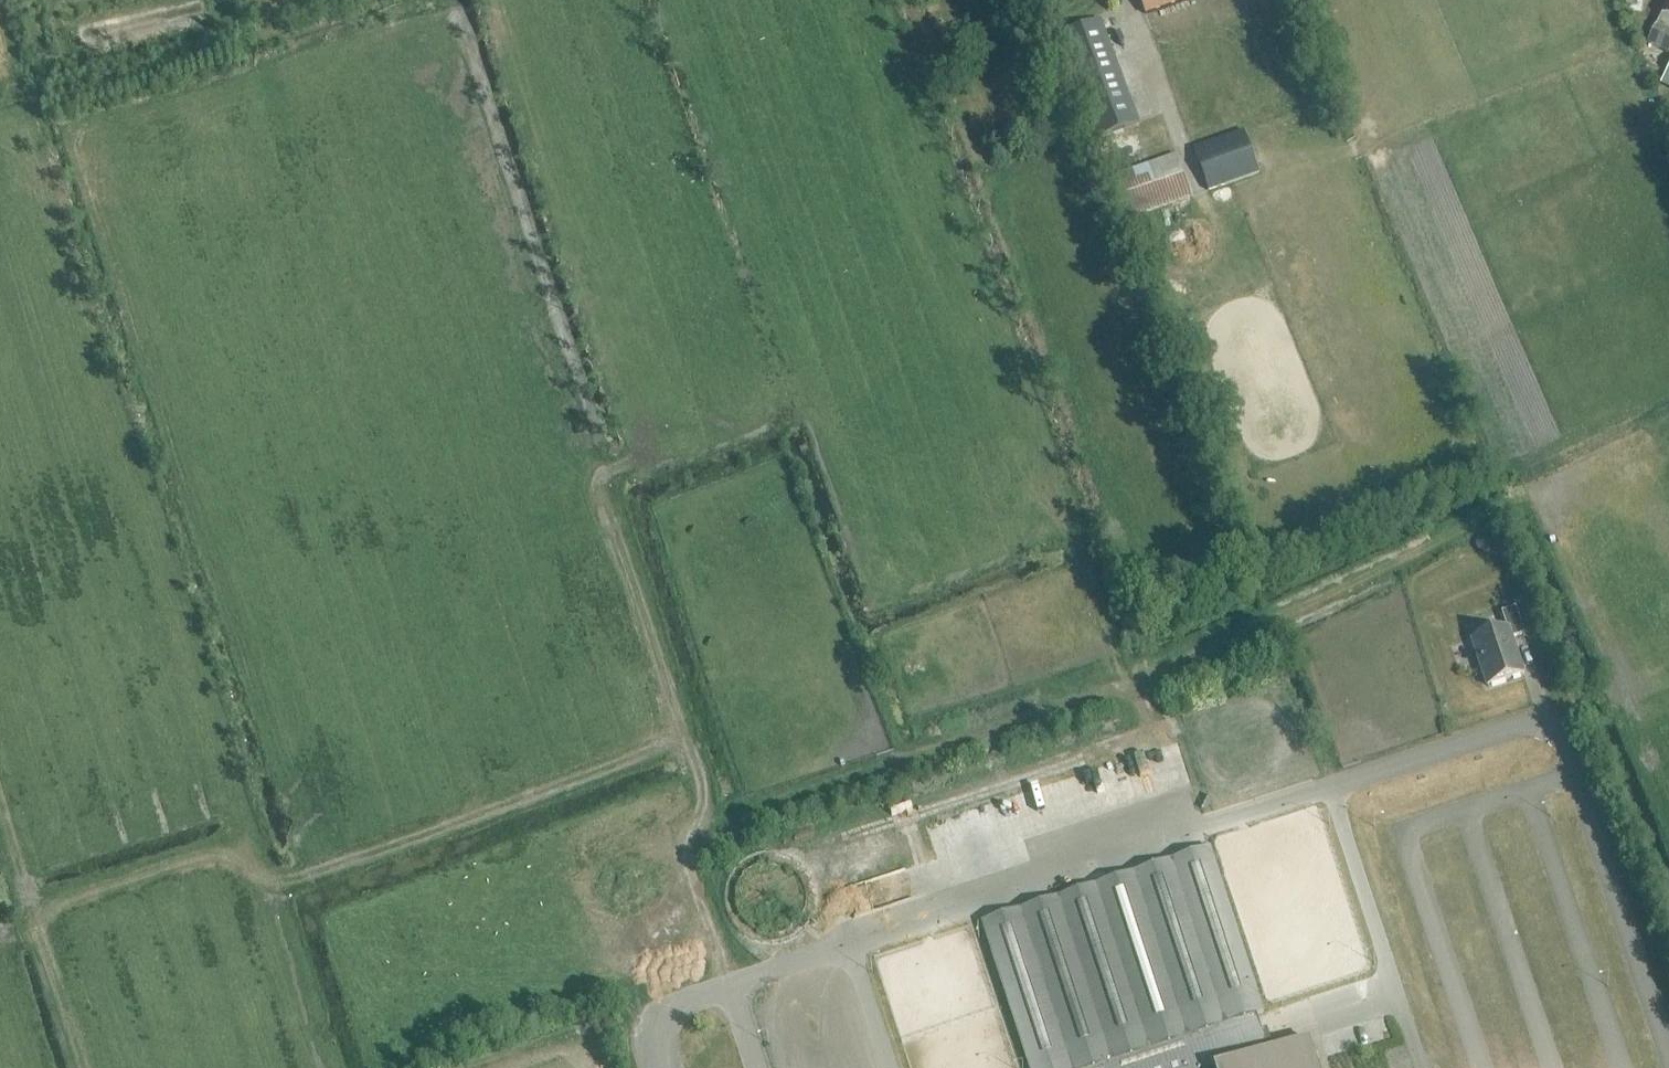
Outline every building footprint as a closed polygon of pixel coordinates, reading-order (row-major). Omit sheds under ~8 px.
[(1145,15),(1188,0),(1140,0),(1145,15)] [(1625,13),(1640,15),(1642,0),(1627,0),(1626,2),(1625,13)] [(1662,16),(1663,16),(1658,27),(1657,26),(1648,45),(1668,55),(1668,54),(1668,2),(1662,16)] [(1097,140),(1141,124),(1102,20),(1058,36),(1097,140)] [(1208,192),(1260,174),(1245,133),(1194,151),(1208,192)] [(1192,198),(1177,157),(1112,179),(1127,221),(1192,198)] [(1507,629),(1472,641),(1488,687),(1523,675),(1511,640),(1525,635),(1516,609),(1502,614),(1507,629)] [(1308,1040),(1274,1051),(1267,1031),(1262,1032),(1257,1016),(1264,1013),(1210,849),(982,924),(1029,1067),(1317,1067),(1308,1040)]
